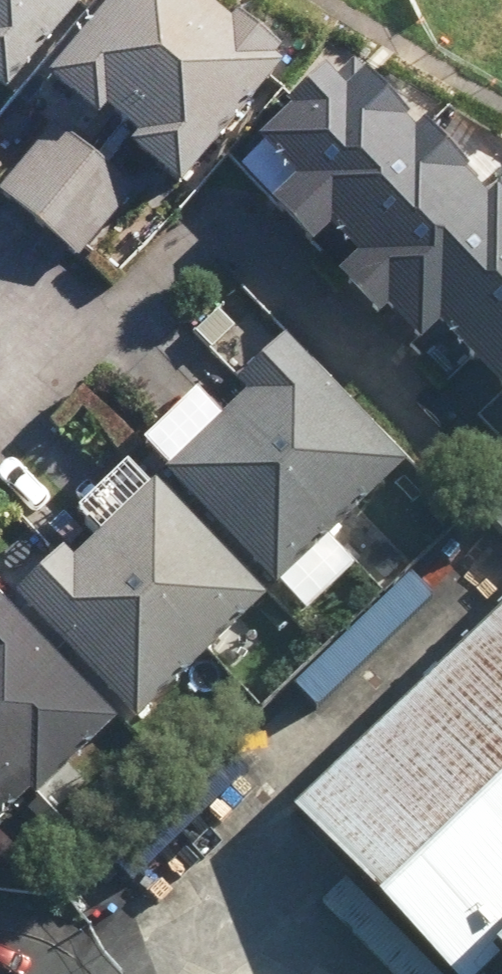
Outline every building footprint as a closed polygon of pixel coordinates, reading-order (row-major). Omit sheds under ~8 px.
[(202,0),(111,0),(40,85),(89,126),(73,145),(46,122),(0,176),(0,206),(75,269),(136,197),(102,168),(116,151),(177,202),(288,69),(232,22),(225,31),(200,10),(206,3),(202,0)] [(1,104),(88,0),(0,0),(0,103),(1,104)] [(321,245),(435,136),(421,122),(412,130),(347,62),(253,151),(288,187),(262,212),(307,259),(321,245)] [(466,170),(435,136),(321,245),(347,272),(329,289),(367,329),(377,319),(501,196),(496,189),(481,204),(457,179),(466,170)] [(464,361),(501,326),(501,196),(377,319),(421,364),(445,341),(464,361)] [(464,361),(501,401),(501,326),(464,361)] [(402,477),(274,346),(228,391),(242,405),(160,486),(274,602),(402,477)] [(260,611),(142,490),(63,566),(54,557),(3,606),(130,737),(260,611)] [(501,937),(501,613),(293,806),(450,973),(462,973),(501,937)] [(0,620),(0,838),(108,733),(0,620)]
